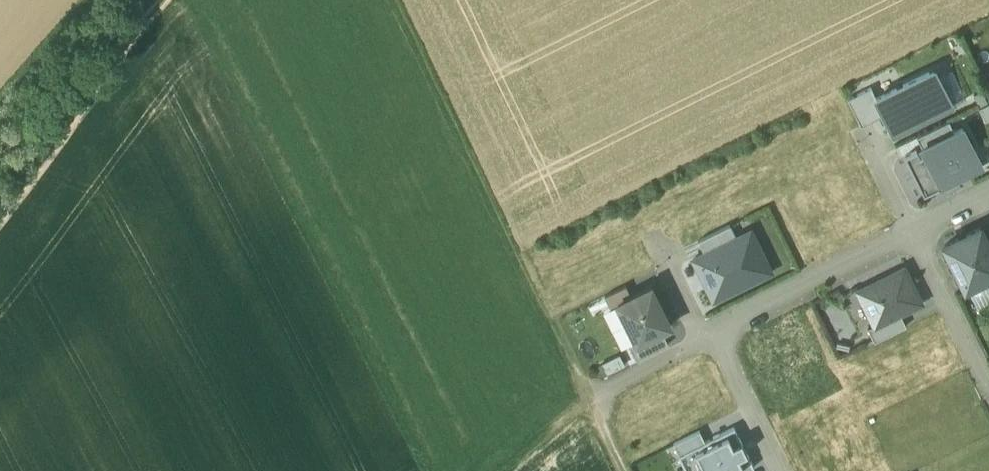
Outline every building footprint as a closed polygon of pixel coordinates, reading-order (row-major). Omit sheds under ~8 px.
[(894,135),(952,107),(934,71),(876,99),(883,113),(894,135)] [(860,124),(883,113),(876,99),(869,86),(846,97),(860,124)] [(917,138),(922,148),(955,133),(950,122),(917,138)] [(963,129),(955,133),(922,148),(942,187),(982,168),(963,129)] [(922,148),(905,157),(924,196),(942,187),(922,148)] [(731,225),(698,241),(704,253),(737,238),(731,225)] [(980,229),(945,246),(966,289),(988,278),(988,248),(985,240),(980,229)] [(704,253),(693,259),(714,300),(771,272),(751,231),(737,238),(704,253)] [(922,304),(905,270),(858,293),(875,327),(899,315),(922,304)] [(618,303),(631,297),(626,287),(606,297),(611,307),(618,303)] [(670,326),(651,287),(631,297),(618,303),(637,342),(661,330),(670,326)] [(905,327),(899,315),(875,327),(869,330),(875,342),(905,327)] [(661,330),(637,342),(629,346),(636,360),(668,344),(661,330)] [(677,455),(685,470),(745,470),(753,467),(733,427),(703,442),(677,455)] [(698,432),(672,444),(677,455),(703,442),(698,432)]
